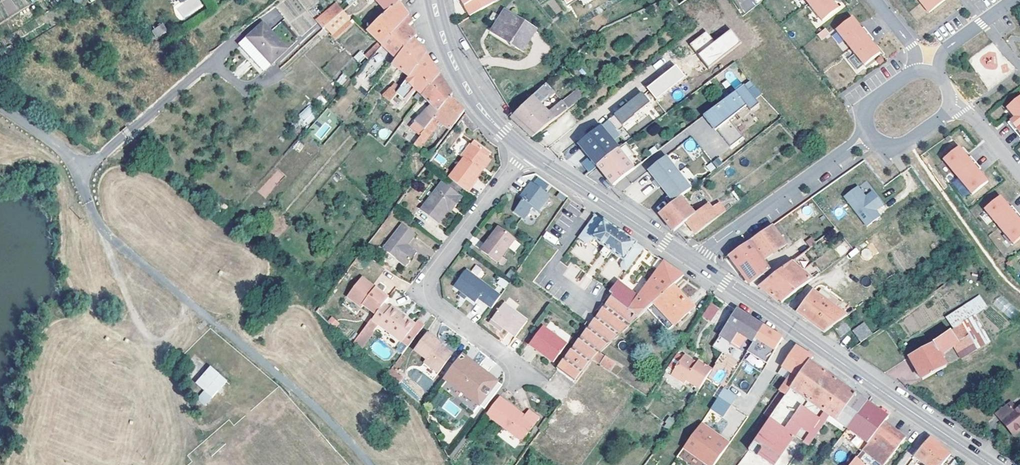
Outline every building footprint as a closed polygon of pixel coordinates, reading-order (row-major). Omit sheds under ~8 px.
[(203,5),(199,0),(187,0),(178,7),(186,17),(203,5)] [(387,12),(399,2),(400,0),(375,0),(387,12)] [(471,17),(495,4),(493,0),(460,0),(471,17)] [(822,23),(838,10),(830,0),(831,0),(804,0),(822,23)] [(930,13),(947,0),(920,0),(930,13)] [(377,43),(382,47),(407,17),(409,16),(406,13),(399,2),(387,12),(365,32),(377,43)] [(335,3),(316,20),(323,28),(325,27),(331,34),(347,19),(349,18),(335,3)] [(536,31),(506,12),(493,31),(511,43),(508,47),(510,48),(511,45),(522,52),(536,31)] [(407,17),(382,47),(386,51),(392,57),(389,62),(393,65),(413,39),(416,36),(412,32),(407,28),(412,23),(407,17)] [(862,29),(852,18),(837,30),(857,56),(865,66),(865,67),(881,54),(872,42),(875,40),(864,27),(862,29)] [(333,40),(351,24),(347,19),(331,34),(329,36),(333,40)] [(157,38),(168,30),(162,23),(151,30),(157,38)] [(271,64),(286,50),(262,25),(247,39),(271,64)] [(706,33),(689,46),(694,53),(697,51),(701,55),(698,57),(708,70),(741,45),(730,30),(714,43),(706,33)] [(826,30),(818,36),(822,41),(830,34),(826,30)] [(493,31),(491,35),(508,47),(511,43),(493,31)] [(399,70),(409,78),(426,55),(427,54),(419,46),(413,39),(393,65),(399,70)] [(363,68),(382,47),(377,43),(359,64),(363,68)] [(386,51),(382,47),(363,68),(362,69),(368,76),(367,78),(369,80),(385,62),(380,58),(386,51)] [(409,78),(407,82),(416,91),(422,97),(439,75),(433,66),(426,55),(409,78)] [(858,71),(865,66),(857,56),(850,61),(858,71)] [(399,70),(393,65),(379,81),(385,86),(399,70)] [(647,91),(655,100),(657,102),(667,93),(666,92),(684,77),(676,67),(647,91)] [(431,106),(438,114),(450,97),(452,95),(447,88),(439,75),(422,97),(431,106)] [(685,79),(684,77),(666,92),(667,93),(685,79)] [(390,104),(394,98),(407,82),(401,78),(382,98),(390,104)] [(416,91),(407,82),(394,98),(397,100),(399,98),(406,103),(416,91)] [(724,102),(717,108),(721,113),(709,122),(729,149),(742,140),(731,126),(749,112),(758,106),(754,102),(751,97),(758,92),(750,83),(730,98),(724,102)] [(555,96),(545,85),(510,119),(514,123),(532,139),(568,110),(563,104),(562,103),(549,115),(541,107),(555,96)] [(568,110),(588,94),(583,88),(563,104),(568,110)] [(642,95),(650,104),(655,100),(647,91),(642,95)] [(751,97),(754,102),(762,96),(758,92),(751,97)] [(642,95),(626,108),(634,117),(650,104),(642,95)] [(438,114),(434,119),(439,123),(449,131),(462,114),(464,112),(464,111),(461,108),(450,97),(438,114)] [(1008,124),(1015,132),(1019,127),(1019,98),(1007,109),(1015,118),(1008,124)] [(306,123),(317,114),(309,105),(298,114),(306,123)] [(434,119),(438,114),(431,106),(410,128),(420,136),(434,119)] [(758,106),(749,112),(753,117),(761,110),(758,106)] [(626,108),(614,117),(618,121),(622,127),(634,117),(626,108)] [(705,117),(709,122),(721,113),(717,108),(705,117)] [(308,128),(318,138),(337,119),(327,109),(308,128)] [(614,117),(608,122),(612,126),(618,121),(614,117)] [(439,123),(434,119),(420,136),(413,147),(418,151),(439,123)] [(590,160),(597,168),(618,151),(611,143),(620,137),(612,126),(608,122),(578,145),(590,160)] [(683,130),(660,149),(664,154),(688,136),(683,130)] [(428,158),(440,142),(434,138),(422,154),(428,158)] [(297,141),(293,148),(300,152),(304,145),(297,141)] [(470,185),(481,172),(478,169),(487,157),(489,155),(471,141),(459,157),(462,159),(452,172),(470,185)] [(618,151),(626,161),(634,156),(626,146),(618,151)] [(959,148),(944,162),(958,179),(976,164),(971,158),(969,160),(959,148)] [(612,187),(636,169),(634,166),(632,168),(626,161),(618,151),(597,168),(602,174),(606,171),(609,175),(606,179),(612,187)] [(478,169),(481,172),(489,160),(487,157),(478,169)] [(666,158),(648,172),(654,179),(656,181),(653,183),(658,190),(661,188),(678,174),(666,158)] [(590,173),(597,168),(590,160),(583,165),(590,173)] [(976,164),(958,179),(971,194),(973,196),(989,183),(979,172),(981,169),(976,164)] [(257,192),(265,198),(284,175),(277,169),(257,192)] [(666,199),(671,206),(680,198),(691,190),(678,174),(661,188),(666,195),(668,197),(666,199)] [(539,177),(532,186),(543,194),(550,185),(539,177)] [(966,199),(971,194),(958,179),(953,184),(966,199)] [(450,205),(453,207),(460,197),(440,182),(419,209),(437,222),(447,210),(450,205)] [(839,206),(849,219),(879,197),(868,184),(862,188),(858,182),(854,185),(853,184),(844,191),(849,198),(839,206)] [(532,186),(530,184),(521,196),(525,199),(522,202),(514,214),(523,220),(531,210),(537,214),(549,197),(543,194),(532,186)] [(687,222),(697,235),(718,218),(708,205),(694,216),(680,198),(671,206),(659,215),(673,233),(684,224),(687,222)] [(1001,198),(985,211),(1000,229),(1018,213),(1013,207),(1011,209),(1001,198)] [(1000,229),(1014,246),(1019,241),(1019,216),(1018,213),(1000,229)] [(625,272),(643,249),(595,216),(579,239),(585,243),(587,243),(588,243),(590,242),(592,238),(624,261),(622,261),(619,264),(619,268),(620,270),(621,271),(625,272)] [(384,247),(407,264),(418,250),(407,242),(415,232),(403,222),(384,247)] [(492,239),(499,230),(496,228),(489,237),(492,239)] [(764,261),(784,247),(770,228),(728,258),(741,276),(749,286),(771,269),(764,261)] [(513,241),(499,230),(492,239),(489,243),(488,241),(480,252),(496,264),(513,241)] [(545,233),(543,239),(556,243),(558,237),(545,233)] [(588,263),(593,253),(576,243),(570,253),(588,263)] [(843,243),(835,248),(840,256),(848,250),(843,243)] [(860,253),(867,260),(873,254),(865,247),(860,253)] [(820,275),(803,254),(758,288),(767,295),(771,298),(780,305),(820,275)] [(652,267),(657,271),(663,263),(658,259),(652,267)] [(657,271),(638,297),(618,281),(609,293),(613,296),(557,370),(572,382),(576,384),(592,361),(600,354),(647,311),(672,287),(683,276),(663,263),(657,271)] [(475,264),(470,271),(480,277),(485,271),(475,264)] [(466,296),(475,303),(478,299),(491,308),(499,295),(466,271),(454,287),(461,292),(466,296)] [(362,276),(360,279),(371,287),(373,288),(375,286),(362,276)] [(363,301),(373,288),(371,287),(360,279),(348,295),(361,304),(363,301)] [(373,288),(363,301),(376,312),(383,303),(388,296),(375,286),(373,288)] [(672,287),(647,311),(667,332),(692,309),(672,287)] [(841,322),(846,318),(812,293),(796,313),(805,320),(824,334),(827,331),(831,329),(841,322)] [(1001,295),(993,303),(1010,319),(1017,311),(1001,295)] [(505,303),(516,308),(519,303),(508,297),(505,303)] [(376,312),(371,319),(377,323),(408,347),(425,325),(418,319),(415,323),(407,318),(406,320),(401,317),(403,314),(391,305),(390,308),(383,303),(376,312)] [(504,303),(491,320),(502,329),(514,338),(527,321),(504,303)] [(720,310),(711,304),(703,316),(711,322),(720,310)] [(953,330),(962,324),(975,316),(968,305),(945,319),(953,330)] [(720,336),(739,348),(745,337),(753,342),(762,327),(749,319),(736,310),(720,336)] [(340,323),(332,316),(327,322),(335,329),(340,323)] [(982,328),(975,316),(962,324),(969,336),(982,328)] [(377,323),(371,319),(351,346),(356,351),(377,323)] [(502,329),(491,320),(489,323),(500,332),(502,329)] [(848,332),(841,322),(831,329),(838,339),(848,332)] [(871,335),(862,324),(852,332),(860,343),(871,335)] [(954,347),(962,359),(978,350),(969,336),(962,324),(953,330),(934,343),(908,357),(917,371),(922,381),(947,367),(941,357),(954,347)] [(542,327),(529,346),(553,363),(566,345),(542,327)] [(767,362),(783,340),(766,329),(762,327),(753,342),(748,350),(767,362)] [(969,336),(978,350),(991,343),(982,328),(969,336)] [(440,348),(442,345),(427,334),(414,351),(426,361),(424,363),(438,374),(451,356),(440,348)] [(440,348),(451,356),(453,353),(442,345),(440,348)] [(784,363),(781,368),(791,374),(787,380),(778,392),(784,396),(790,388),(809,362),(812,357),(809,355),(796,347),(784,363)] [(748,350),(742,359),(761,371),(767,362),(748,350)] [(592,361),(610,373),(615,364),(600,354),(592,361)] [(668,367),(673,371),(682,357),(677,354),(668,367)] [(484,409),(502,385),(461,355),(444,378),(484,409)] [(684,355),(682,357),(673,371),(671,375),(683,383),(686,379),(700,388),(711,370),(697,361),(696,363),(684,355)] [(836,381),(809,362),(790,388),(824,412),(841,385),(836,381)] [(210,368),(195,385),(203,392),(205,394),(201,398),(205,402),(209,397),(211,399),(226,383),(210,368)] [(781,368),(777,373),(787,380),(791,374),(781,368)] [(385,377),(395,385),(401,378),(391,369),(385,377)] [(845,388),(841,385),(824,412),(828,415),(847,429),(867,403),(845,388)] [(774,414),(757,437),(762,440),(779,418),(807,437),(824,412),(790,388),(784,396),(773,413),(774,414)] [(736,397),(723,389),(718,397),(730,405),(736,397)] [(196,399),(204,407),(211,399),(209,397),(205,402),(201,398),(205,394),(203,392),(196,399)] [(723,417),(730,405),(718,397),(711,409),(723,417)] [(499,398),(486,415),(522,442),(539,420),(528,411),(524,416),(499,398)] [(867,444),(884,422),(887,418),(880,413),(867,403),(847,429),(858,437),(867,444)] [(1019,433),(1019,408),(1017,411),(1011,404),(997,416),(1015,437),(1019,433)] [(824,412),(807,437),(803,442),(807,445),(828,415),(824,412)] [(669,416),(663,425),(668,429),(675,420),(669,416)] [(748,450),(769,464),(775,464),(792,441),(790,439),(793,436),(803,442),(807,437),(779,418),(762,440),(757,437),(748,450)] [(884,422),(867,444),(862,450),(862,451),(879,464),(883,464),(905,439),(889,426),(884,422)] [(682,449),(705,464),(714,464),(727,448),(717,440),(718,438),(700,425),(682,449)] [(867,444),(858,437),(852,445),(861,451),(862,450),(867,444)] [(717,440),(727,448),(729,445),(718,438),(717,440)] [(914,457),(924,464),(942,464),(950,455),(932,440),(929,438),(914,457)]
